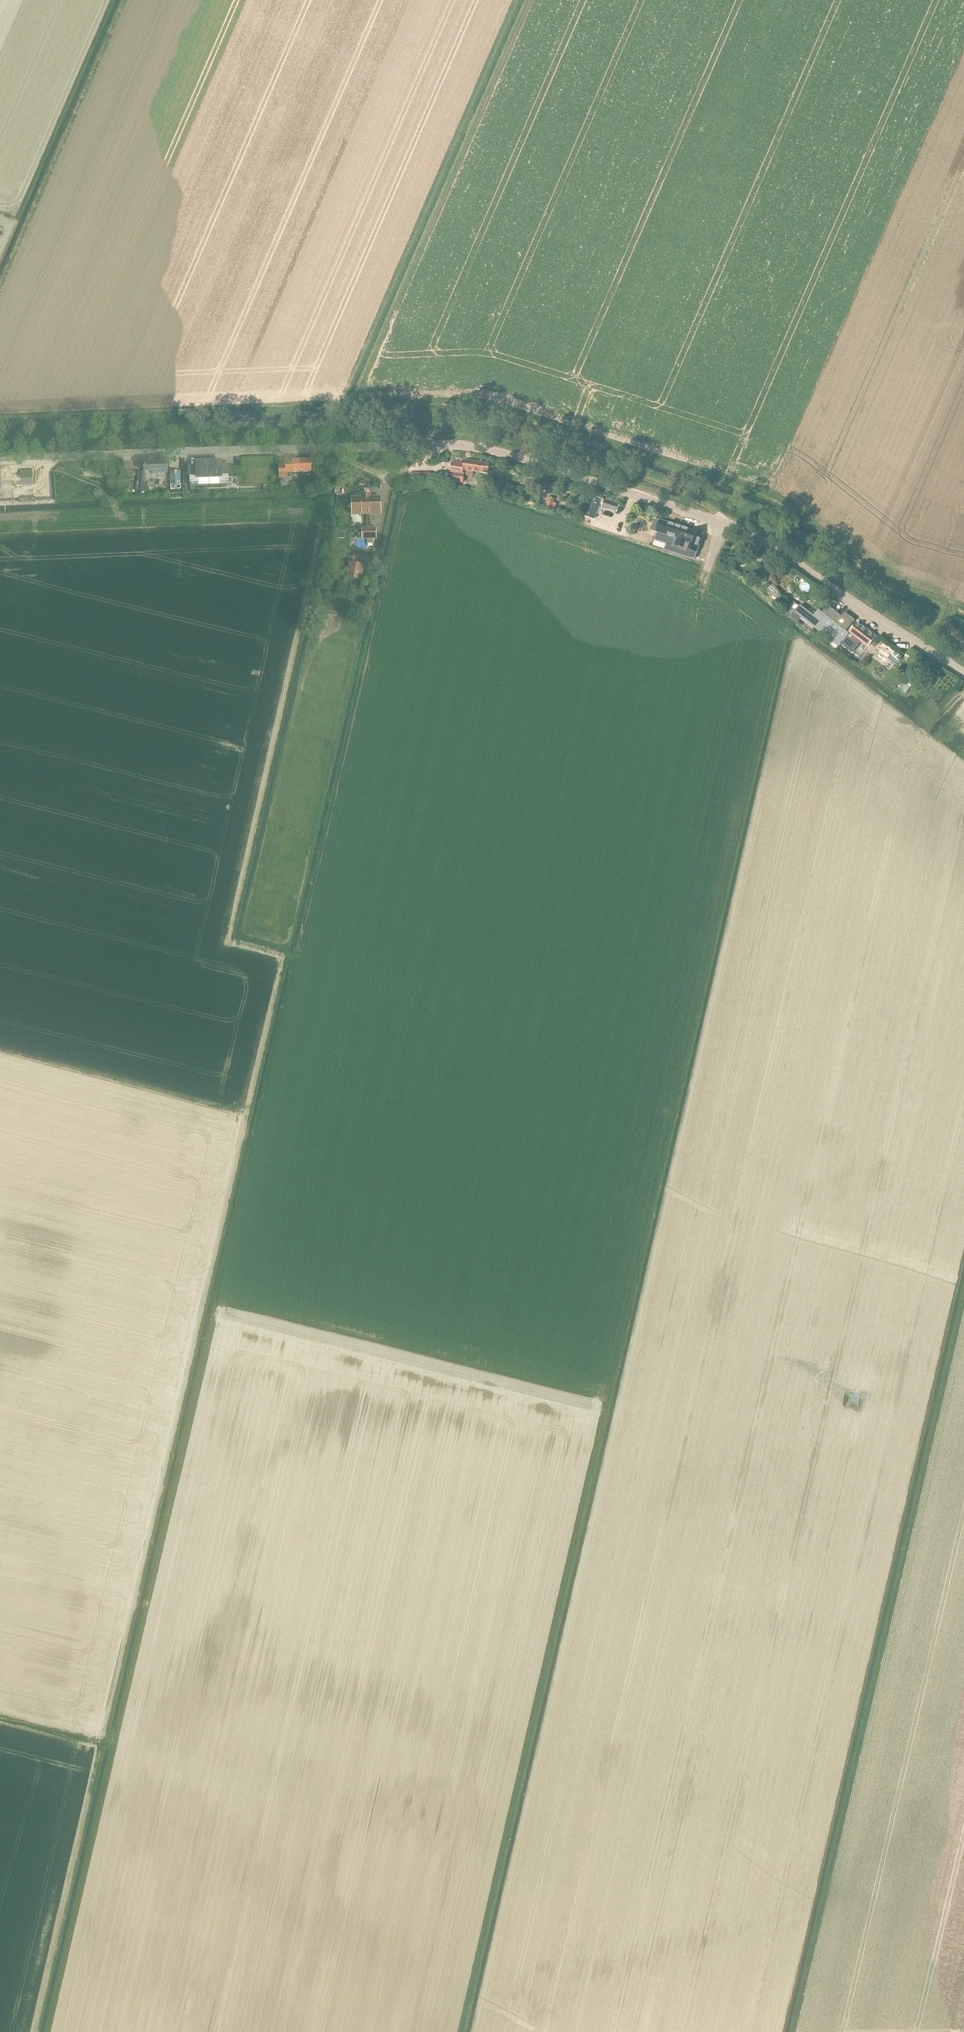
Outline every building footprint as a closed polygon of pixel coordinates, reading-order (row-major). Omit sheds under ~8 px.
[(145,460),(143,460),(144,471),(144,472),(145,472),(152,471),(152,475),(166,474),(167,474),(167,459),(145,460)] [(280,465),(280,478),(287,478),(287,473),(311,472),(311,459),(286,459),(286,464),(280,465)] [(454,472),(453,473),(452,481),(463,482),(464,470),(467,470),(466,475),(473,476),(473,471),(488,473),(489,463),(465,459),(465,464),(453,462),(452,471),(454,472)] [(190,467),(190,486),(229,485),(228,466),(220,466),(220,462),(197,462),(197,467),(190,467)] [(180,471),(169,471),(170,490),(181,489),(180,471)] [(593,496),(586,517),(594,520),(601,499),(599,498),(593,496)] [(352,497),(353,515),(381,514),(380,497),(352,497)] [(549,497),(546,506),(555,508),(557,503),(554,503),(555,499),(549,497)] [(604,499),(602,505),(616,510),(619,504),(612,502),(611,501),(604,499)] [(654,518),(650,529),(657,531),(656,535),(677,541),(676,545),(697,552),(697,550),(702,533),(692,531),(690,536),(680,533),(682,527),(661,520),(654,518)] [(362,539),(368,538),(376,538),(376,528),(362,528),(362,539)] [(361,579),(364,565),(357,564),(358,559),(349,557),(348,563),(350,563),(348,577),(361,579)] [(765,590),(772,598),(784,610),(785,610),(786,607),(787,605),(787,603),(786,600),(786,599),(772,584),(765,590)] [(793,602),(787,610),(792,613),(798,605),(793,602)] [(795,612),(798,615),(801,617),(809,623),(808,624),(812,627),(828,638),(839,646),(841,644),(852,652),(861,641),(868,646),(874,638),(875,637),(857,623),(854,627),(851,624),(854,620),(845,613),(844,614),(842,616),(828,606),(823,613),(819,610),(814,617),(803,608),(799,606),(799,607),(795,612)] [(882,641),(880,645),(896,657),(897,658),(899,655),(882,641)] [(907,656),(898,669),(904,673),(913,660),(907,656)]
